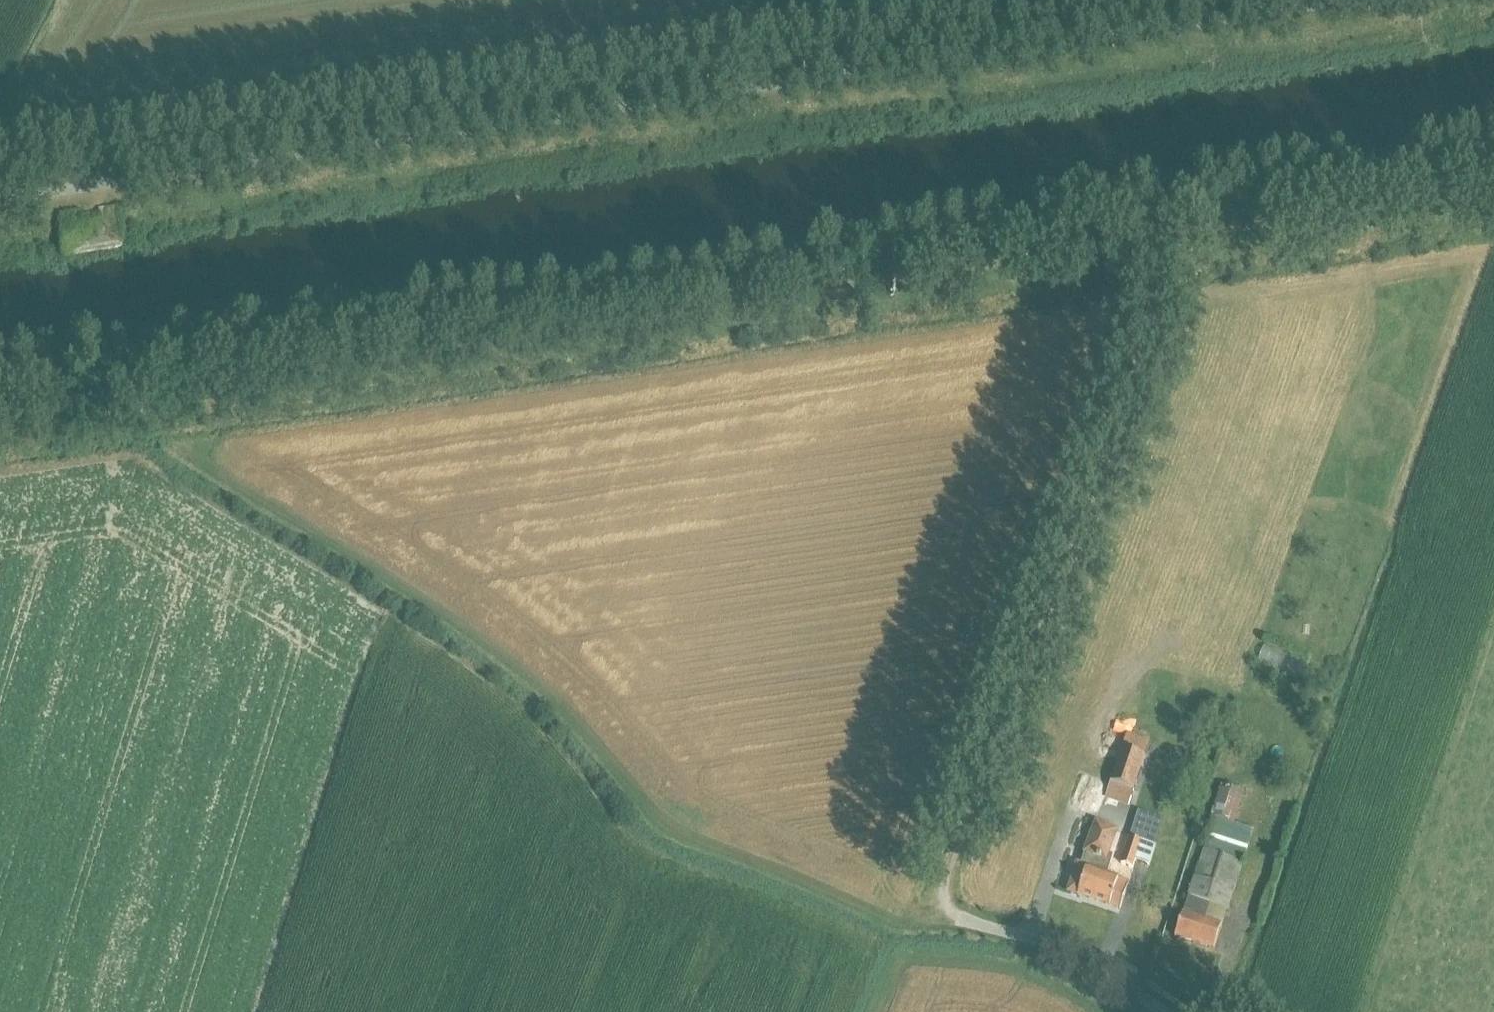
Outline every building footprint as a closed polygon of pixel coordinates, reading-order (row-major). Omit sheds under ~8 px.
[(79,214),(59,217),(65,254),(122,245),(117,208),(97,211),(99,221),(81,224),(79,214)] [(1263,646),(1259,667),(1305,675),(1309,654),(1263,646)] [(1128,735),(1106,800),(1129,807),(1152,744),(1128,735)] [(1215,818),(1236,825),(1245,794),(1221,787),(1212,817),(1215,818)] [(1138,810),(1121,865),(1134,868),(1136,861),(1151,866),(1164,819),(1138,810)] [(1236,825),(1215,818),(1176,936),(1214,949),(1254,831),(1236,825)] [(1078,864),(1072,884),(1073,887),(1072,893),(1121,909),(1130,882),(1108,875),(1114,857),(1110,856),(1120,831),(1096,822),(1084,854),(1086,855),(1082,865),(1078,864)]
